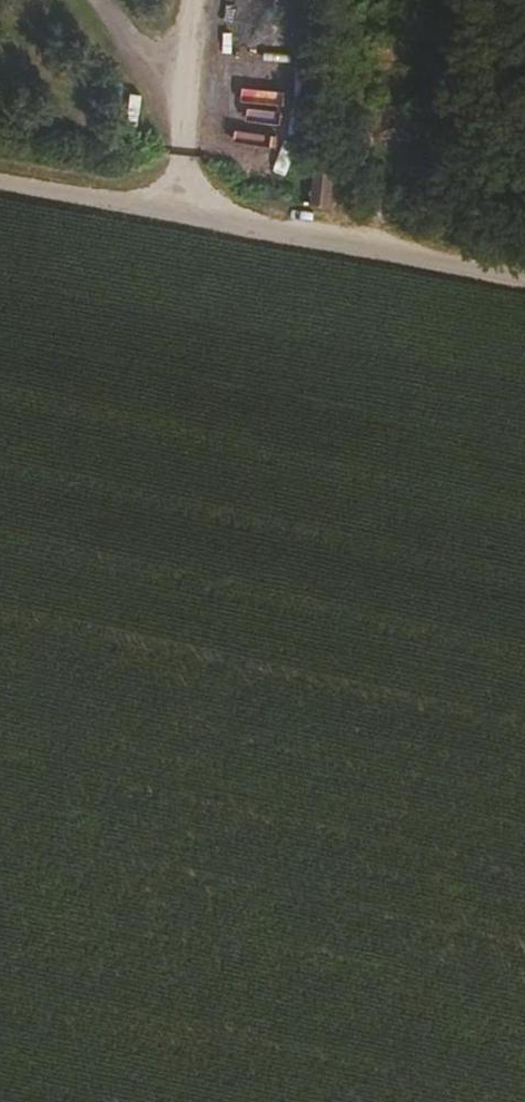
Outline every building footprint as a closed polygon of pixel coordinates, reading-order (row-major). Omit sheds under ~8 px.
[(328,210),(333,177),(315,174),(310,208),(328,210)]
